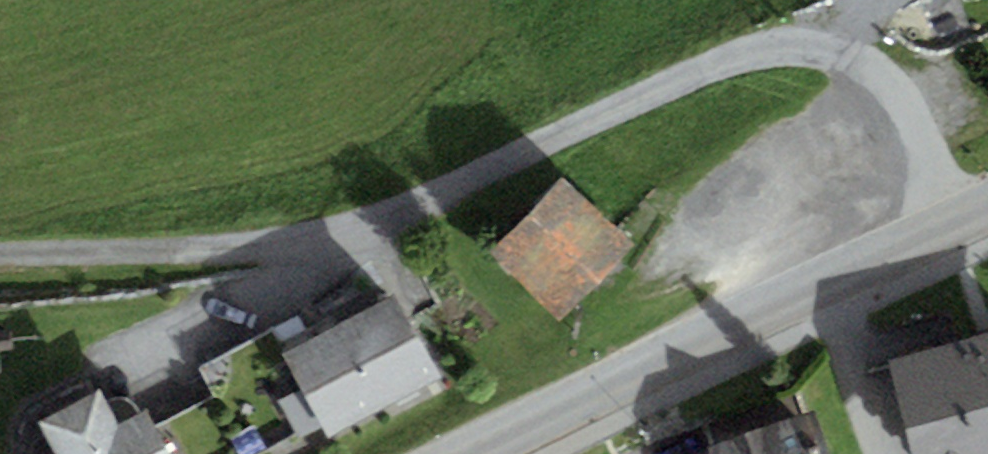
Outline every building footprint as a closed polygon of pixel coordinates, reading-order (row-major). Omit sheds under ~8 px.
[(566,178),(487,254),(555,323),(634,247),(566,178)] [(393,295),(282,354),(316,421),(327,437),(437,379),(393,295)] [(282,354),(270,331),(200,367),(216,397),(156,427),(170,453),(252,453),(316,421),(282,354)] [(917,352),(940,453),(987,453),(987,337),(917,352)] [(156,427),(149,413),(122,426),(103,389),(34,424),(49,453),(170,453),(156,427)] [(728,446),(728,453),(851,453),(836,411),(728,446)]
